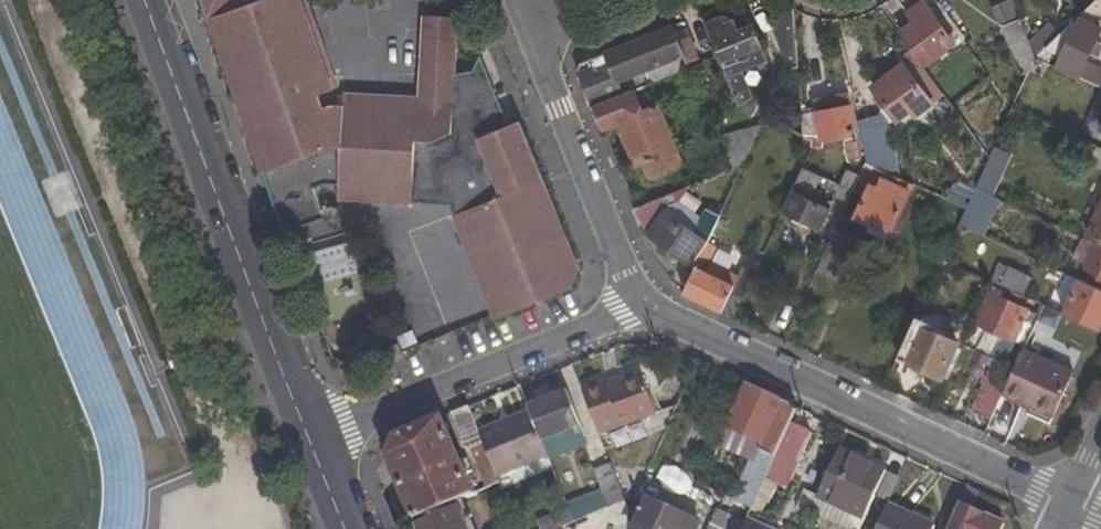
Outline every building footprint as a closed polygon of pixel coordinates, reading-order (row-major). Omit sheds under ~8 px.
[(215,19),(211,22),(266,175),(286,231),(292,229),(377,201),(414,202),(415,188),(451,191),(458,213),(454,216),(495,318),(497,320),(571,289),(580,267),(521,122),(510,127),(497,131),(473,73),(471,66),(457,68),(459,22),(425,19),(421,98),(346,93),(343,123),(336,104),(330,90),(334,87),(327,66),(303,0),(208,0),(215,19)] [(1079,16),(1100,27),(1100,0),(1097,0),(1079,16)] [(925,3),(909,13),(915,20),(930,11),(925,3)] [(799,67),(795,25),(792,8),(776,14),(779,45),(790,68),(799,67)] [(926,63),(953,43),(930,11),(915,20),(903,30),(926,63)] [(735,19),(724,15),(706,21),(721,56),(740,106),(754,96),(744,71),(767,62),(752,23),(738,28),(735,19)] [(1100,29),(1100,27),(1079,16),(1061,33),(1038,56),(1051,61),(1055,61),(1054,66),(1077,76),(1089,53),(1099,58),(1100,54),(1100,43),(1095,40),(1100,29)] [(1030,42),(1021,19),(1006,27),(1029,73),(1036,57),(1030,42)] [(1036,57),(1038,56),(1061,33),(1051,23),(1030,42),(1036,57)] [(673,26),(586,61),(582,74),(594,105),(597,105),(649,84),(691,68),(688,62),(700,57),(688,29),(677,34),(673,26)] [(935,99),(943,94),(916,56),(874,86),(899,119),(912,109),(917,115),(934,102),(935,99)] [(496,90),(482,57),(473,73),(497,131),(510,127),(497,96),(495,96),(493,92),(496,90)] [(1028,115),(1051,65),(1036,57),(1029,73),(1013,107),(1028,115)] [(705,86),(725,80),(717,61),(699,67),(705,86)] [(659,101),(656,102),(649,84),(597,105),(606,129),(622,122),(646,183),(685,167),(659,101)] [(844,134),(861,130),(856,107),(803,116),(805,136),(820,136),(820,141),(845,138),(844,134)] [(734,169),(744,166),(763,125),(722,137),(734,169)] [(890,172),(879,126),(861,130),(869,163),(890,172)] [(1008,165),(991,156),(990,157),(977,188),(993,195),(1008,165)] [(884,179),(890,172),(869,163),(862,174),(854,190),(853,194),(866,199),(858,214),(893,230),(901,211),(875,200),(884,179)] [(854,190),(842,184),(804,167),(784,212),(822,229),(833,208),(816,202),(820,194),(815,191),(819,183),(838,192),(836,197),(849,203),(853,194),(854,190)] [(862,174),(849,169),(842,184),(854,190),(862,174)] [(901,211),(911,190),(884,179),(875,200),(901,211)] [(1008,203),(993,195),(977,188),(968,208),(961,223),(984,234),(995,209),(1003,211),(1008,203)] [(670,202),(667,195),(633,208),(648,234),(665,245),(661,250),(674,260),(678,255),(692,264),(701,257),(708,242),(720,216),(706,209),(693,231),(665,211),(670,202)] [(1100,241),(1100,207),(1087,235),(1100,241)] [(838,281),(859,236),(838,227),(817,271),(838,281)] [(1100,281),(1100,247),(1082,238),(1074,256),(1084,261),(1080,272),(1100,281)] [(711,261),(717,246),(708,242),(701,257),(684,293),(736,317),(761,261),(749,255),(740,273),(711,261)] [(1034,276),(1001,262),(992,281),(994,282),(1025,296),(1034,276)] [(1100,330),(1100,327),(1100,288),(1079,278),(1063,312),(1100,330)] [(991,288),(964,347),(1015,369),(1025,348),(1027,344),(1018,340),(1033,307),(991,288)] [(1045,305),(1036,301),(1033,307),(1018,340),(1027,344),(1045,305)] [(941,375),(957,340),(915,322),(900,356),(941,375)] [(393,366),(407,361),(405,355),(401,347),(387,353),(390,361),(393,366)] [(1025,348),(1015,369),(1010,380),(1004,393),(1054,415),(1075,370),(1025,348)] [(994,372),(976,410),(993,419),(1004,393),(1010,380),(994,372)] [(607,386),(604,380),(582,389),(599,434),(657,414),(641,373),(607,386)] [(791,426),(799,409),(746,386),(723,439),(742,447),(744,443),(758,449),(734,500),(753,508),(777,456),(791,426)] [(588,445),(567,391),(529,406),(530,410),(549,457),(551,460),(588,445)] [(549,457),(530,410),(479,429),(483,443),(498,478),(549,457)] [(483,443),(479,429),(471,411),(453,417),(466,450),(470,448),(483,443)] [(442,418),(395,436),(388,454),(416,519),(456,501),(472,494),(442,418)] [(801,469),(815,437),(791,426),(777,456),(801,469)] [(470,448),(486,489),(500,483),(498,478),(483,443),(470,448)] [(864,519),(887,472),(841,449),(818,498),(864,519)] [(603,489),(568,504),(570,508),(576,523),(626,501),(611,463),(594,470),(603,489)] [(638,492),(629,509),(630,528),(681,528),(687,515),(638,492)] [(734,500),(725,495),(712,522),(724,528),(744,528),(753,508),(734,500)] [(456,501),(416,519),(414,519),(419,528),(468,528),(456,501)] [(935,525),(889,504),(878,528),(934,528),(935,525)] [(546,518),(550,528),(560,528),(576,523),(570,508),(546,518)] [(952,528),(1003,528),(961,509),(952,528)] [(702,521),(687,515),(681,528),(698,528),(702,521)]
